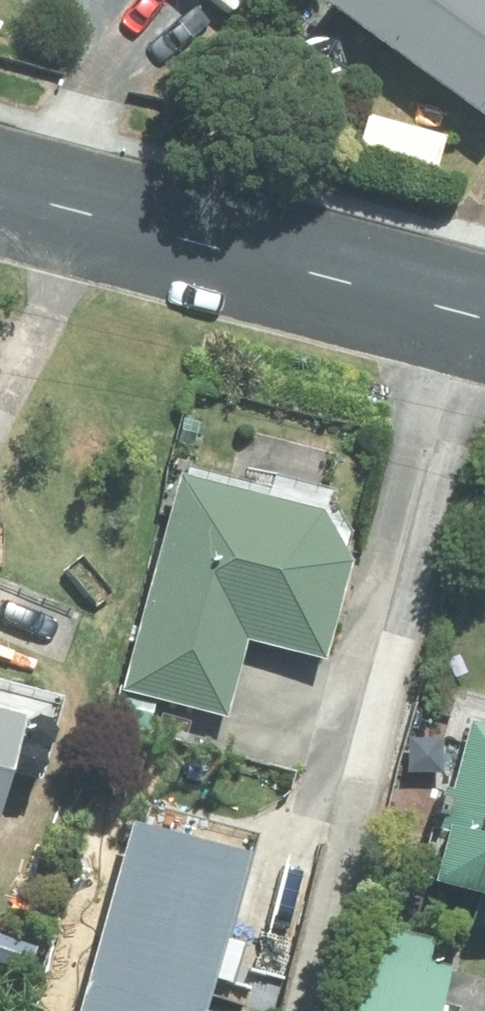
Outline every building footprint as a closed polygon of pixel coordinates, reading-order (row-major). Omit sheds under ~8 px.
[(318,32),(484,155),(484,9),(472,0),(342,0),(318,32)] [(173,464),(118,685),(220,711),(239,633),(315,652),(341,549),(311,499),(173,464)] [(472,884),(463,921),(484,926),(484,721),(463,715),(426,873),(472,884)] [(232,838),(119,811),(70,1010),(204,1010),(206,1002),(192,999),(200,967),(219,971),(228,931),(211,927),(232,838)] [(428,935),(370,918),(344,1010),(426,1010),(440,960),(423,956),(428,935)]
